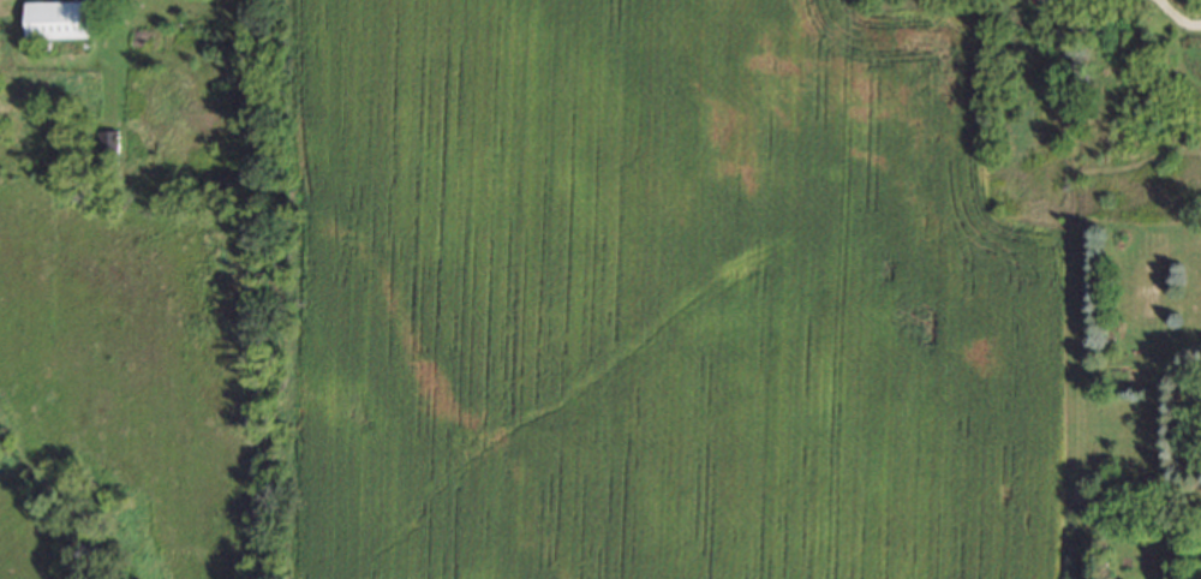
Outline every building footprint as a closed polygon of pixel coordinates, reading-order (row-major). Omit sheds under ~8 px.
[(26,39),(87,38),(86,2),(25,3),(26,39)]
